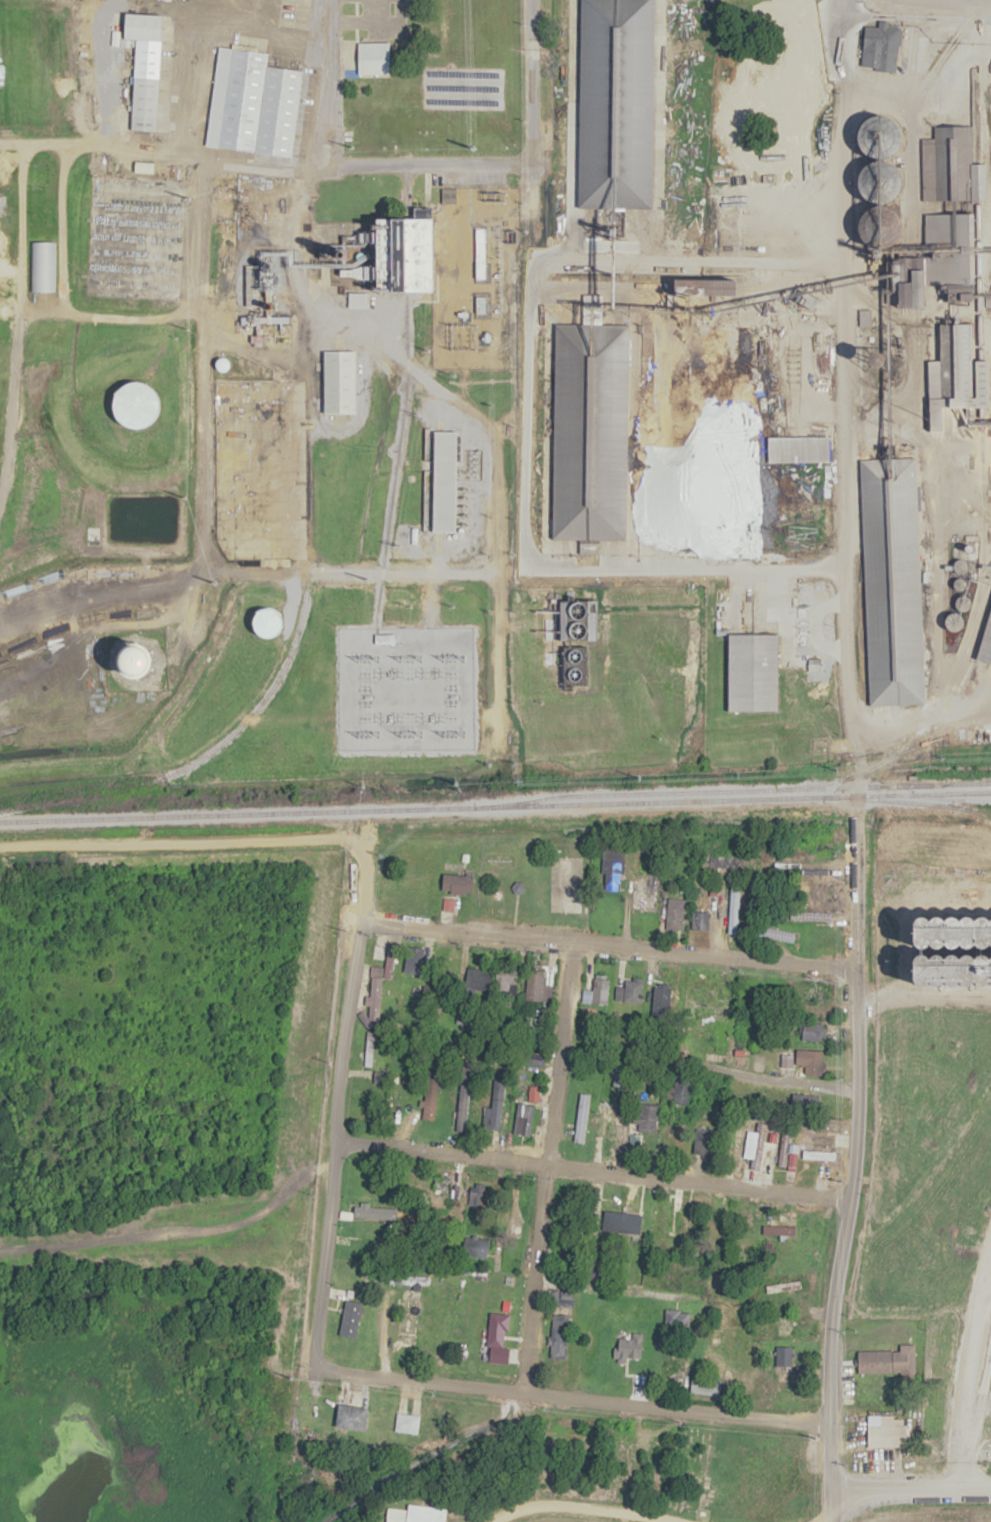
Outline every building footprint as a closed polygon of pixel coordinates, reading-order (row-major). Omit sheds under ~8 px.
[(578,209),(581,0),(658,0),(654,211),(578,209)] [(158,131),(162,15),(127,14),(126,40),(135,40),(132,130),(158,131)] [(878,26),(866,25),(861,67),(896,71),(901,25),(879,23),(878,26)] [(389,76),(389,43),(358,43),(358,76),(389,76)] [(218,148),(292,157),(302,70),(267,66),(269,51),(230,46),(218,148)] [(935,138),(922,138),(923,201),(955,201),(955,128),(934,128),(935,138)] [(973,201),(987,201),(987,164),(973,164),(973,201)] [(455,188),(442,188),(442,202),(455,202),(455,188)] [(957,246),(957,214),(925,214),(925,246),(957,246)] [(960,216),(960,246),(975,246),(975,216),(960,216)] [(436,220),(397,221),(398,247),(385,248),(385,258),(401,258),(401,295),(437,295),(436,220)] [(475,229),(475,279),(485,279),(485,229),(475,229)] [(29,292),(54,292),(54,242),(29,242),(29,292)] [(905,310),(932,310),(932,272),(919,272),(919,284),(905,284),(905,310)] [(365,307),(365,294),(349,294),(349,306),(365,307)] [(555,324),(630,325),(626,540),(551,539),(555,324)] [(940,360),(928,360),(930,431),(946,431),(945,409),(990,408),(990,361),(975,361),(974,324),(939,325),(940,360)] [(649,540),(652,326),(729,327),(725,541),(649,540)] [(323,350),(323,412),(356,412),(356,350),(323,350)] [(154,381),(120,380),(119,426),(153,427),(154,381)] [(458,430),(425,430),(425,460),(429,460),(428,530),(457,530),(458,430)] [(859,460),(920,458),(927,707),(867,709),(859,460)] [(85,545),(98,545),(98,526),(85,526),(85,545)] [(590,600),(558,600),(560,666),(557,666),(558,685),(586,684),(585,642),(591,642),(590,600)] [(282,614),(265,606),(254,629),(270,638),(282,614)] [(978,659),(990,663),(990,611),(978,659)] [(729,635),(779,636),(777,712),(727,711),(729,635)] [(622,849),(601,849),(601,890),(622,890),(622,849)] [(746,857),(707,857),(707,868),(746,868),(746,857)] [(474,876),(442,872),(440,890),(471,894),(474,876)] [(642,880),(642,909),(657,909),(657,880),(642,880)] [(738,933),(738,886),(727,886),(727,933),(738,933)] [(683,930),(683,898),(666,898),(666,930),(683,930)] [(708,911),(691,911),(691,930),(708,930),(708,911)] [(788,921),(830,921),(830,912),(788,912),(788,921)] [(913,917),(912,989),(990,989),(990,918),(913,917)] [(746,936),(793,942),(795,932),(747,926),(746,936)] [(394,945),(386,944),(383,969),(371,968),(368,1000),(379,1001),(382,978),(391,978),(394,945)] [(421,947),(405,947),(405,977),(421,977),(421,947)] [(496,966),(496,991),(516,991),(516,966),(496,966)] [(489,969),(465,969),(465,991),(489,992),(489,969)] [(524,1000),(550,1002),(551,985),(543,985),(544,972),(526,971),(524,1000)] [(715,1003),(717,978),(696,976),(694,1001),(715,1003)] [(584,992),(585,1004),(609,1002),(606,977),(592,978),(593,991),(584,992)] [(616,985),(613,999),(638,1004),(643,981),(625,977),(623,987),(616,985)] [(652,1014),(669,1014),(669,983),(652,983),(652,1014)] [(826,1022),(802,1022),(802,1040),(826,1040),(826,1022)] [(373,1067),(373,1032),(365,1032),(365,1067),(373,1067)] [(822,1075),(822,1050),(804,1050),(804,1075),(822,1075)] [(545,1057),(523,1051),(520,1061),(542,1067),(545,1057)] [(414,1066),(403,1066),(403,1114),(414,1114),(414,1066)] [(435,1074),(425,1074),(425,1119),(435,1119),(435,1074)] [(690,1106),(690,1077),(674,1077),(674,1106),(690,1106)] [(492,1108),(482,1107),(482,1129),(501,1129),(503,1078),(493,1078),(492,1108)] [(467,1085),(456,1084),(455,1131),(466,1132),(467,1085)] [(528,1101),(538,1101),(538,1084),(528,1084),(528,1101)] [(589,1094),(579,1093),(573,1142),(584,1143),(589,1094)] [(817,1094),(791,1095),(791,1110),(818,1108),(817,1094)] [(529,1136),(533,1105),(518,1103),(513,1134),(529,1136)] [(627,1104),(617,1105),(617,1115),(628,1115),(627,1104)] [(634,1134),(656,1134),(656,1104),(634,1104),(634,1134)] [(763,1122),(753,1122),(753,1169),(763,1169),(763,1122)] [(625,1146),(625,1124),(605,1124),(605,1146),(625,1146)] [(788,1133),(779,1133),(779,1167),(788,1167),(788,1133)] [(800,1147),(840,1147),(840,1138),(800,1138),(800,1147)] [(834,1160),(834,1150),(802,1150),(802,1160),(834,1160)] [(449,1178),(433,1177),(432,1215),(448,1215),(449,1178)] [(699,1235),(699,1201),(681,1201),(681,1235),(699,1235)] [(381,1218),(381,1205),(354,1205),(354,1218),(381,1218)] [(763,1235),(795,1235),(795,1226),(763,1226),(763,1235)] [(488,1257),(488,1239),(463,1238),(463,1257),(488,1257)] [(572,1307),(572,1290),(547,1290),(547,1307),(572,1307)] [(362,1303),(345,1300),(338,1335),(355,1339),(362,1303)] [(688,1328),(688,1311),(665,1310),(664,1327),(688,1328)] [(550,1359),(567,1359),(567,1313),(550,1313),(550,1359)] [(776,1315),(776,1336),(793,1336),(793,1315),(776,1315)] [(857,1351),(858,1373),(913,1373),(913,1346),(900,1346),(900,1350),(857,1351)] [(791,1366),(791,1347),(774,1347),(774,1366),(791,1366)] [(661,1359),(661,1384),(684,1384),(684,1359),(661,1359)] [(690,1394),(717,1397),(719,1378),(691,1376),(690,1394)] [(368,1408),(337,1405),(335,1428),(366,1431),(368,1408)] [(418,1433),(418,1415),(396,1414),(395,1433),(418,1433)] [(867,1425),(867,1447),(906,1447),(906,1425),(867,1425)] [(387,1508),(386,1521),(445,1521),(446,1508),(407,1505),(407,1510),(387,1508)]
